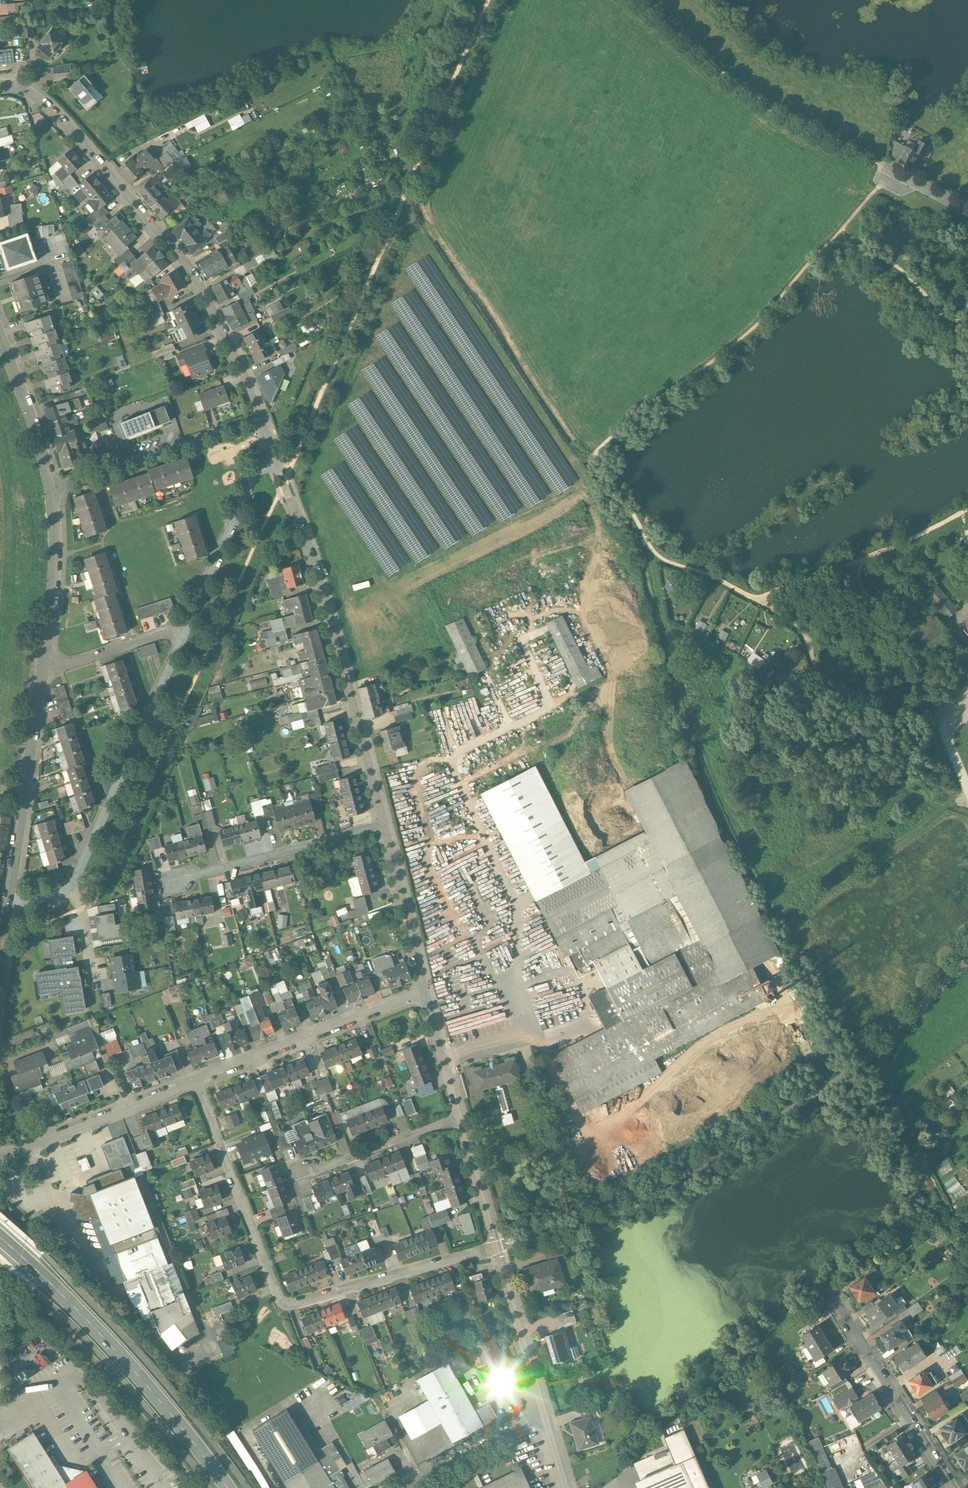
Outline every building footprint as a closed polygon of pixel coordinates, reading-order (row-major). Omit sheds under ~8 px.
[(9,14),(9,12),(9,4),(0,5),(0,14),(9,14)] [(31,25),(22,26),(23,39),(33,37),(31,25)] [(66,39),(52,28),(38,47),(51,58),(57,50),(60,49),(60,46),(66,39)] [(0,50),(0,59),(11,58),(10,49),(0,50)] [(71,66),(53,68),(53,75),(54,75),(54,81),(71,79),(71,73),(71,66)] [(84,75),(68,89),(87,111),(97,102),(86,89),(92,84),(84,75)] [(247,115),(242,117),(240,114),(228,120),(233,129),(250,121),(247,115)] [(0,128),(0,136),(9,135),(8,127),(0,128)] [(896,140),(894,157),(900,160),(907,146),(896,140)] [(915,150),(907,146),(900,160),(914,168),(921,154),(926,156),(931,147),(920,141),(915,150)] [(166,152),(159,158),(165,167),(181,159),(173,152),(177,149),(171,142),(163,147),(166,152)] [(155,160),(145,148),(132,160),(142,172),(148,167),(155,160)] [(83,163),(71,149),(58,160),(63,166),(55,173),(62,181),(70,174),(70,175),(70,174),(83,163)] [(132,160),(130,158),(117,169),(129,183),(142,172),(132,160)] [(159,158),(155,160),(148,167),(153,172),(165,167),(159,158)] [(62,181),(55,173),(51,176),(57,187),(60,186),(63,184),(61,181),(62,181)] [(168,180),(161,173),(157,177),(164,184),(164,183),(168,180)] [(62,181),(61,181),(63,184),(64,184),(65,185),(74,179),(70,174),(70,175),(70,174),(62,181)] [(92,174),(79,185),(81,188),(88,196),(91,199),(104,188),(92,174)] [(156,175),(137,192),(149,205),(161,195),(157,190),(164,184),(157,177),(156,175)] [(164,184),(157,190),(161,195),(168,189),(168,188),(164,183),(164,184)] [(0,188),(0,194),(13,191),(12,185),(0,188)] [(81,188),(73,195),(80,203),(88,196),(81,188)] [(104,188),(91,199),(88,202),(95,210),(96,212),(103,205),(112,197),(105,188),(104,188)] [(168,189),(161,195),(165,199),(172,193),(168,189)] [(180,202),(172,193),(165,199),(173,208),(180,202)] [(165,199),(161,195),(149,205),(161,219),(173,208),(165,199)] [(206,202),(196,208),(199,213),(209,207),(206,202)] [(8,205),(8,213),(22,211),(21,203),(8,205)] [(103,205),(96,212),(95,210),(85,219),(91,226),(93,225),(102,218),(109,213),(103,205)] [(22,211),(8,213),(10,228),(24,227),(22,211)] [(125,218),(119,211),(106,222),(97,230),(98,231),(98,235),(102,235),(119,256),(120,256),(128,249),(127,246),(137,238),(122,220),(125,218)] [(199,218),(197,215),(188,222),(195,230),(201,224),(197,220),(199,218)] [(106,222),(102,218),(93,225),(97,230),(106,222)] [(188,222),(186,220),(172,232),(180,241),(182,240),(186,245),(185,246),(192,254),(205,242),(204,241),(199,235),(196,232),(195,230),(188,222)] [(211,235),(205,229),(204,230),(199,235),(204,241),(211,235)] [(228,229),(214,237),(218,245),(228,239),(232,237),(228,229)] [(64,233),(53,237),(55,243),(66,239),(64,233)] [(20,236),(19,235),(0,242),(0,249),(1,249),(5,264),(4,264),(6,271),(37,261),(27,234),(20,236)] [(66,239),(55,243),(56,248),(68,245),(66,239)] [(228,239),(218,245),(221,249),(228,244),(228,245),(231,244),(228,239)] [(308,239),(298,243),(302,253),(311,249),(308,239)] [(221,249),(198,261),(208,278),(237,262),(235,257),(239,255),(236,250),(232,252),(228,245),(228,244),(221,249)] [(68,245),(56,248),(58,254),(70,250),(68,245)] [(154,246),(137,260),(138,261),(145,268),(161,254),(154,246)] [(257,246),(243,254),(248,262),(255,258),(262,254),(257,246)] [(128,249),(120,256),(119,256),(114,260),(119,266),(133,254),(128,249)] [(278,258),(273,249),(262,254),(266,262),(267,264),(278,258)] [(161,254),(145,268),(151,275),(152,277),(169,263),(161,254)] [(262,254),(255,258),(259,265),(259,266),(266,262),(262,254)] [(248,262),(243,264),(246,270),(247,272),(259,265),(255,258),(248,262)] [(84,297),(73,260),(61,264),(73,301),(84,297)] [(145,268),(138,261),(132,267),(138,274),(145,268)] [(243,264),(234,270),(236,274),(239,279),(245,276),(243,272),(246,270),(243,264)] [(151,275),(145,268),(138,274),(142,278),(144,281),(142,283),(143,283),(147,288),(153,282),(149,278),(151,275)] [(176,270),(160,279),(162,283),(151,289),(152,291),(157,299),(158,301),(169,295),(170,296),(180,290),(183,289),(183,288),(186,286),(176,270)] [(37,273),(10,282),(20,312),(47,303),(37,273)] [(245,276),(239,279),(236,274),(212,288),(220,304),(237,295),(251,287),(253,287),(252,285),(251,286),(246,277),(245,276)] [(257,283),(252,274),(246,277),(251,286),(252,285),(257,283)] [(97,286),(91,291),(98,299),(104,294),(97,286)] [(251,287),(237,295),(240,300),(247,297),(247,298),(255,293),(251,287)] [(152,291),(148,293),(153,302),(157,299),(152,291)] [(240,300),(238,301),(241,309),(250,305),(247,298),(247,297),(240,300)] [(191,301),(169,311),(176,327),(198,317),(191,301)] [(238,301),(222,308),(226,315),(225,316),(227,320),(242,312),(241,309),(238,301)] [(280,301),(270,305),(274,314),(281,311),(284,309),(280,301)] [(159,303),(148,307),(150,313),(162,309),(159,303)] [(295,320),(289,307),(284,309),(281,311),(287,324),(295,320)] [(162,309),(150,313),(153,319),(164,315),(162,309)] [(253,311),(244,316),(247,323),(256,319),(253,311)] [(287,324),(281,311),(274,314),(271,316),(277,328),(287,324)] [(242,312),(227,320),(228,323),(229,323),(232,330),(247,323),(244,316),(242,312)] [(49,315),(34,320),(36,325),(26,328),(28,332),(32,331),(33,336),(40,334),(51,330),(49,325),(52,324),(49,315)] [(198,317),(176,327),(183,342),(205,332),(198,317)] [(34,320),(25,323),(26,328),(36,325),(34,320)] [(51,330),(40,334),(41,338),(32,342),(34,347),(38,345),(40,350),(44,348),(57,344),(55,339),(58,338),(55,329),(51,330)] [(260,329),(244,337),(250,349),(266,341),(260,329)] [(114,331),(102,334),(103,340),(116,338),(114,331)] [(266,341),(250,349),(256,362),(272,353),(266,341)] [(294,342),(278,350),(281,357),(292,351),(297,348),(294,342)] [(57,344),(44,348),(46,353),(36,356),(38,361),(42,359),(43,364),(50,362),(61,359),(60,358),(59,354),(62,353),(59,343),(57,344)] [(173,344),(153,351),(156,358),(176,350),(173,344)] [(204,345),(176,356),(180,365),(186,363),(190,373),(193,371),(195,372),(197,376),(198,376),(202,377),(205,376),(206,372),(212,370),(206,355),(208,354),(204,345)] [(292,351),(281,357),(284,362),(294,356),(292,351)] [(61,359),(50,362),(51,367),(42,370),(44,374),(47,373),(49,378),(54,377),(67,372),(65,367),(68,366),(64,357),(60,358),(61,359)] [(279,365),(258,376),(263,387),(262,387),(271,404),(284,375),(279,365)] [(67,372),(54,377),(55,381),(46,384),(47,389),(51,388),(53,393),(71,387),(69,382),(72,381),(69,371),(67,372)] [(224,386),(198,394),(204,411),(229,402),(224,386)] [(77,396),(75,392),(58,398),(60,405),(78,399),(77,396)] [(78,399),(60,405),(64,414),(81,408),(78,399)] [(60,405),(45,410),(50,427),(59,424),(56,417),(64,415),(64,414),(60,405)] [(164,406),(146,413),(152,428),(170,421),(164,406)] [(146,413),(121,423),(126,438),(152,428),(146,413)] [(64,415),(56,417),(59,424),(50,427),(54,437),(70,431),(68,427),(65,418),(64,415)] [(75,415),(65,418),(68,427),(78,423),(75,415)] [(105,419),(88,425),(90,432),(95,432),(98,431),(99,433),(109,429),(105,419)] [(70,431),(54,437),(53,437),(58,453),(58,452),(77,446),(76,444),(78,443),(74,430),(70,431)] [(86,447),(84,441),(78,443),(76,444),(77,446),(78,450),(86,447)] [(78,450),(77,446),(58,452),(58,453),(63,467),(82,461),(78,450)] [(186,457),(146,470),(148,473),(109,486),(115,507),(154,494),(153,491),(193,478),(186,457)] [(94,491),(74,498),(86,536),(107,530),(94,491)] [(207,554),(193,515),(174,522),(187,561),(207,554)] [(117,591),(105,552),(84,558),(96,598),(93,599),(106,638),(127,632),(114,592),(117,591)] [(298,564),(282,568),(284,576),(267,581),(270,593),(271,592),(281,589),(303,583),(298,564)] [(664,586),(675,596),(684,586),(672,576),(664,586)] [(950,600),(934,582),(929,586),(933,590),(920,601),(926,608),(934,602),(940,608),(950,600)] [(281,589),(271,592),(272,598),(282,595),(281,589)] [(305,594),(283,600),(286,610),(293,608),(295,614),(295,615),(304,612),(302,605),(308,604),(306,594),(305,594)] [(171,597),(135,609),(139,620),(174,608),(171,597)] [(940,608),(936,611),(944,620),(948,617),(948,618),(958,609),(950,600),(940,608)] [(304,612),(295,615),(295,614),(282,618),(270,621),(273,630),(284,628),(285,629),(313,621),(308,604),(302,605),(304,612)] [(560,616),(546,623),(562,655),(577,647),(560,616)] [(487,668),(463,617),(445,625),(457,651),(452,653),(457,664),(462,662),(463,664),(460,665),(465,675),(468,674),(469,676),(487,668)] [(273,630),(266,632),(268,638),(286,634),(285,629),(284,628),(273,630)] [(315,629),(292,635),(294,644),(303,642),(304,646),(312,644),(311,641),(318,639),(315,629)] [(268,638),(265,639),(267,647),(288,642),(286,634),(268,638)] [(318,639),(311,641),(312,644),(304,646),(305,650),(297,652),(299,660),(307,658),(308,660),(323,656),(318,639)] [(159,653),(155,642),(149,644),(152,655),(159,653)] [(152,655),(149,644),(143,646),(146,657),(152,655)] [(146,657),(143,646),(137,648),(141,659),(146,657)] [(588,669),(577,647),(562,655),(561,655),(578,687),(593,679),(588,669)] [(308,660),(299,663),(291,665),(293,675),(285,677),(287,683),(299,679),(327,672),(323,657),(323,656),(308,660)] [(123,659),(107,664),(112,680),(128,674),(123,659)] [(600,676),(595,666),(588,669),(593,679),(600,676)] [(327,672),(299,679),(301,685),(329,677),(327,672)] [(128,674),(112,680),(117,695),(133,689),(128,674)] [(265,677),(249,681),(251,690),(268,685),(265,677)] [(285,677),(272,680),(274,686),(287,683),(285,677)] [(329,677),(301,685),(304,698),(332,690),(329,677)] [(381,682),(374,684),(376,691),(383,689),(381,682)] [(63,719),(74,715),(65,684),(54,687),(63,719)] [(374,684),(358,688),(362,703),(378,699),(376,691),(374,684)] [(219,685),(210,687),(212,694),(221,692),(219,685)] [(133,689),(117,695),(122,710),(138,705),(133,689)] [(332,690),(304,698),(305,702),(308,710),(317,708),(336,703),(332,690)] [(221,692),(212,694),(215,702),(223,700),(221,692)] [(378,699),(362,703),(367,719),(382,715),(382,714),(380,707),(378,699)] [(305,702),(292,705),(294,713),(302,711),(302,712),(308,710),(305,702)] [(400,722),(415,717),(410,702),(394,707),(400,722)] [(388,705),(380,707),(382,714),(390,712),(388,705)] [(294,713),(288,715),(289,716),(290,723),(302,719),(318,715),(317,708),(308,710),(302,712),(302,711),(294,713)] [(19,712),(12,711),(11,719),(18,720),(19,712)] [(212,714),(198,718),(194,726),(214,721),(212,714)] [(318,715),(302,719),(304,725),(313,723),(313,724),(320,722),(318,715)] [(287,716),(279,718),(281,725),(290,723),(289,716),(287,717),(287,716)] [(340,718),(324,723),(324,724),(325,724),(330,741),(345,737),(340,718)] [(58,727),(62,741),(79,736),(75,722),(58,727)] [(398,726),(381,731),(386,751),(403,746),(398,726)] [(62,741),(66,756),(84,751),(79,736),(62,741)] [(330,741),(329,741),(334,760),(350,756),(345,737),(330,741)] [(66,756),(71,770),(88,765),(84,751),(66,756)] [(335,762),(314,768),(316,775),(317,775),(337,770),(335,762)] [(677,764),(623,791),(644,831),(663,869),(664,869),(718,973),(748,957),(753,966),(775,954),(677,764)] [(68,772),(73,786),(90,780),(85,766),(68,772)] [(534,766),(481,794),(536,901),(589,873),(584,862),(534,766)] [(337,770),(317,775),(319,782),(339,777),(337,770)] [(354,775),(339,779),(344,798),(359,794),(354,775)] [(206,791),(217,789),(215,777),(204,778),(206,791)] [(73,786),(78,800),(96,794),(90,780),(73,786)] [(192,805),(200,803),(196,788),(188,791),(192,805)] [(316,792),(307,794),(309,801),(310,801),(311,807),(320,804),(316,792)] [(78,800),(84,815),(101,808),(96,794),(78,800)] [(359,794),(344,798),(349,815),(364,812),(359,794)] [(260,799),(252,802),(256,816),(264,814),(262,805),(260,799)] [(309,801),(297,805),(303,825),(315,821),(311,807),(310,801),(309,801)] [(272,802),(262,805),(264,814),(265,818),(275,815),(274,811),(272,802)] [(297,805),(286,808),(291,828),(303,825),(297,805)] [(274,811),(275,815),(279,831),(291,828),(286,808),(274,811)] [(212,810),(205,812),(209,827),(216,825),(212,810)] [(209,827),(205,812),(200,814),(204,829),(209,827)] [(85,826),(81,816),(76,818),(79,828),(85,826)] [(79,828),(76,818),(70,820),(73,830),(79,828)] [(38,826),(42,840),(59,834),(55,820),(38,826)] [(70,820),(62,822),(66,833),(73,830),(70,820)] [(256,820),(238,825),(242,841),(260,836),(256,820)] [(0,824),(0,844),(3,844),(4,845),(4,844),(5,844),(5,845),(6,845),(8,826),(0,824)] [(197,824),(187,827),(190,839),(201,836),(197,824)] [(238,825),(220,830),(224,846),(242,841),(238,825)] [(644,831),(584,862),(589,873),(536,901),(565,957),(567,956),(575,971),(593,962),(606,988),(607,987),(623,1019),(605,1029),(604,1029),(558,1052),(581,1096),(769,999),(769,998),(770,997),(768,993),(767,993),(753,966),(748,957),(718,973),(664,869),(663,869),(644,831)] [(42,840),(46,853),(63,848),(59,834),(42,840)] [(190,839),(183,841),(187,856),(205,851),(201,836),(190,839)] [(159,837),(148,839),(151,851),(162,848),(159,837)] [(183,841),(164,846),(168,861),(187,856),(183,841)] [(360,845),(350,848),(351,853),(362,850),(360,845)] [(46,853),(51,867),(68,862),(63,848),(46,853)] [(368,853),(353,857),(358,876),(373,872),(368,853)] [(154,860),(147,861),(148,868),(149,872),(150,871),(156,870),(154,860)] [(291,866),(260,873),(264,889),(295,881),(291,866)] [(148,868),(133,870),(136,889),(152,887),(150,871),(149,872),(148,868)] [(373,872),(358,876),(363,894),(378,890),(373,872)] [(260,873),(241,878),(245,894),(246,893),(249,908),(261,905),(258,890),(264,889),(260,873)] [(152,887),(136,889),(139,909),(155,906),(152,887)] [(364,896),(353,900),(355,909),(367,906),(364,896)] [(211,897),(193,900),(195,916),(214,913),(211,897)] [(193,900),(174,903),(177,919),(195,916),(193,900)] [(274,901),(267,902),(269,911),(276,909),(274,901)] [(92,914),(96,943),(125,939),(121,909),(92,914)] [(161,910),(154,911),(156,918),(156,922),(163,921),(161,909),(160,909),(161,910)] [(279,914),(278,927),(287,927),(288,915),(279,914)] [(173,916),(163,918),(166,933),(176,931),(173,916)] [(229,934),(222,935),(224,946),(232,945),(229,934)] [(47,941),(50,959),(76,954),(73,937),(47,941)] [(395,954),(382,958),(385,970),(399,965),(395,954)] [(56,958),(58,968),(74,965),(72,955),(56,958)] [(132,955),(111,958),(114,976),(135,972),(132,955)] [(367,961),(358,965),(360,971),(355,973),(358,980),(355,981),(362,999),(367,997),(366,996),(375,993),(368,977),(372,975),(367,961)] [(399,965),(385,970),(387,975),(391,987),(392,987),(398,985),(404,983),(409,981),(410,981),(405,963),(399,965)] [(333,965),(327,967),(330,977),(336,975),(333,965)] [(344,965),(336,968),(338,973),(346,969),(344,965)] [(78,966),(36,973),(39,992),(62,988),(66,1013),(85,1010),(82,992),(80,993),(77,976),(80,976),(78,966)] [(326,966),(319,968),(324,980),(330,977),(327,967),(326,966)] [(347,970),(337,974),(342,986),(349,1003),(357,1000),(357,1001),(362,999),(355,981),(352,982),(347,970)] [(137,971),(135,972),(114,976),(116,991),(140,988),(137,971)] [(391,987),(387,975),(374,979),(378,991),(391,987)] [(331,991),(327,982),(318,985),(321,994),(318,996),(325,1014),(330,1012),(329,1011),(338,1008),(331,991)] [(294,1001),(290,991),(284,994),(280,985),(276,987),(279,993),(292,1026),(301,1023),(298,1017),(300,1016),(299,1013),(297,1014),(292,1002),(294,1001)] [(606,988),(588,997),(604,1029),(605,1029),(623,1019),(607,987),(606,988)] [(308,990),(302,992),(305,1000),(315,997),(312,989),(308,990)] [(103,993),(104,1006),(111,1005),(111,998),(109,998),(109,992),(103,993)] [(268,1017),(265,1018),(260,1007),(264,1005),(258,992),(248,996),(252,1006),(265,1037),(268,1035),(274,1033),(268,1017)] [(292,1026),(279,993),(275,995),(281,1012),(277,1013),(284,1029),(292,1026)] [(305,1000),(305,1001),(312,1018),(320,1014),(320,1015),(325,1014),(318,996),(315,997),(305,1000)] [(265,1037),(252,1006),(249,1007),(250,1010),(247,1011),(252,1024),(248,1025),(254,1041),(261,1038),(265,1037)] [(220,1026),(215,1013),(209,1015),(214,1028),(220,1026)] [(105,1048),(93,1018),(88,1020),(92,1031),(100,1051),(105,1048)] [(88,1020),(66,1028),(71,1040),(92,1031),(88,1020)] [(243,1027),(239,1029),(235,1020),(224,1024),(227,1034),(225,1035),(231,1050),(249,1043),(243,1027)] [(207,1024),(193,1029),(199,1044),(206,1042),(204,1037),(211,1035),(207,1024)] [(66,1028),(52,1034),(49,1042),(55,1039),(58,1045),(71,1040),(66,1028)] [(193,1029),(185,1032),(188,1040),(190,1040),(193,1047),(199,1044),(193,1029)] [(92,1031),(71,1040),(73,1044),(66,1047),(68,1051),(61,1054),(64,1061),(68,1071),(83,1065),(83,1064),(96,1059),(93,1054),(100,1051),(92,1031)] [(175,1050),(167,1053),(168,1056),(157,1060),(152,1047),(156,1046),(152,1037),(148,1039),(145,1031),(140,1034),(143,1043),(157,1078),(184,1068),(178,1052),(176,1053),(175,1050)] [(212,1038),(209,1038),(210,1041),(206,1042),(199,1044),(205,1060),(219,1055),(213,1040),(212,1040),(212,1038)] [(356,1038),(338,1045),(343,1060),(361,1053),(356,1038)] [(117,1039),(104,1044),(109,1057),(122,1052),(117,1039)] [(157,1078),(143,1043),(129,1049),(133,1058),(141,1054),(144,1063),(146,1063),(145,1065),(126,1072),(133,1088),(157,1078)] [(193,1047),(189,1048),(188,1046),(186,1047),(187,1049),(186,1050),(192,1065),(205,1060),(199,1044),(193,1047)] [(417,1044),(403,1049),(410,1067),(424,1062),(417,1044)] [(338,1045),(320,1052),(325,1067),(343,1060),(338,1045)] [(392,1045),(382,1049),(384,1056),(394,1052),(392,1045)] [(374,1046),(368,1048),(371,1058),(378,1056),(374,1046)] [(43,1051),(13,1062),(18,1074),(11,1077),(15,1087),(18,1086),(20,1093),(22,1097),(43,1089),(41,1084),(42,1084),(39,1078),(43,1076),(40,1066),(48,1063),(43,1051)] [(506,1062),(480,1070),(479,1067),(473,1069),(472,1069),(478,1090),(480,1089),(518,1078),(512,1057),(505,1059),(506,1062)] [(303,1058),(285,1065),(291,1080),(309,1073),(303,1058)] [(96,1059),(83,1064),(83,1065),(88,1076),(100,1071),(96,1059)] [(64,1061),(49,1067),(52,1077),(68,1071),(64,1061)] [(424,1062),(410,1067),(417,1085),(431,1079),(424,1062)] [(285,1065),(268,1072),(274,1087),(291,1080),(285,1065)] [(478,1090),(472,1069),(473,1069),(472,1066),(465,1068),(474,1097),(470,1098),(473,1107),(485,1104),(482,1093),(481,1093),(480,1089),(478,1090)] [(104,1086),(99,1075),(88,1079),(93,1090),(104,1086)] [(384,1086),(393,1084),(391,1077),(382,1079),(384,1086)] [(328,1078),(321,1080),(326,1092),(326,1093),(333,1091),(328,1078)] [(88,1079),(69,1087),(67,1083),(60,1086),(59,1084),(50,1087),(53,1093),(54,1092),(58,1104),(60,1103),(65,1114),(73,1111),(72,1107),(89,1100),(86,1093),(93,1090),(88,1079)] [(251,1079),(233,1086),(239,1100),(256,1093),(251,1079)] [(321,1080),(315,1083),(319,1094),(326,1092),(321,1080)] [(954,1092),(948,1085),(944,1088),(950,1095),(954,1092)] [(233,1086),(215,1093),(220,1107),(239,1100),(233,1086)] [(503,1086),(496,1088),(503,1114),(510,1112),(503,1086)] [(403,1101),(407,1115),(416,1112),(412,1098),(403,1101)] [(178,1104),(159,1111),(165,1126),(183,1119),(178,1104)] [(404,1114),(400,1104),(394,1106),(398,1116),(404,1114)] [(292,1105),(284,1109),(286,1113),(294,1110),(292,1105)] [(382,1106),(364,1113),(370,1127),(387,1120),(382,1106)] [(339,1110),(334,1112),(338,1123),(344,1121),(339,1110)] [(159,1111),(141,1118),(146,1132),(142,1134),(148,1149),(159,1145),(154,1130),(165,1126),(159,1111)] [(235,1111),(224,1116),(228,1128),(240,1123),(235,1111)] [(364,1113),(346,1120),(352,1134),(370,1127),(364,1113)] [(512,1113),(502,1114),(504,1124),(513,1122),(512,1113)] [(337,1141),(326,1114),(308,1122),(318,1148),(337,1141)] [(305,1119),(306,1122),(293,1127),(297,1139),(295,1140),(297,1146),(294,1147),(296,1153),(299,1152),(300,1155),(318,1148),(308,1122),(307,1119),(305,1119)] [(286,1131),(275,1136),(281,1151),(292,1146),(286,1131)] [(264,1134),(237,1144),(244,1163),(245,1163),(271,1153),(264,1134)] [(123,1136),(101,1145),(104,1152),(112,1171),(120,1168),(133,1163),(130,1154),(123,1136)] [(421,1144),(411,1148),(417,1164),(427,1160),(421,1144)] [(187,1148),(175,1152),(177,1158),(184,1155),(189,1153),(187,1148)] [(141,1166),(135,1152),(130,1154),(133,1163),(135,1169),(141,1166)] [(400,1152),(382,1159),(387,1172),(405,1166),(400,1152)] [(208,1154),(190,1161),(196,1176),(214,1169),(208,1154)] [(177,1158),(171,1161),(174,1168),(187,1163),(184,1155),(177,1158)] [(454,1165),(449,1166),(446,1156),(438,1158),(436,1156),(433,1157),(433,1160),(430,1161),(434,1172),(440,1170),(446,1188),(461,1183),(454,1165)] [(87,1157),(77,1161),(82,1173),(91,1169),(87,1157)] [(936,1163),(941,1174),(953,1169),(948,1158),(936,1163)] [(382,1159),(364,1166),(369,1179),(387,1172),(382,1159)] [(276,1165),(261,1170),(268,1188),(282,1183),(276,1165)] [(125,1180),(120,1168),(112,1171),(86,1181),(87,1186),(83,1187),(82,1194),(71,1192),(70,1202),(74,1202),(73,1210),(77,1211),(76,1218),(89,1220),(89,1223),(100,1224),(103,1223),(115,1253),(157,1237),(134,1176),(125,1180)] [(348,1172),(330,1178),(336,1192),(347,1188),(349,1191),(347,1195),(349,1200),(355,1197),(355,1195),(359,1193),(355,1184),(353,1185),(349,1175),(348,1172)] [(357,1172),(349,1175),(353,1185),(355,1184),(359,1193),(360,1196),(366,1194),(357,1172)] [(194,1177),(180,1183),(182,1190),(196,1185),(194,1177)] [(330,1178),(313,1185),(318,1199),(336,1192),(330,1178)] [(282,1183),(268,1188),(275,1206),(282,1204),(289,1201),(282,1183)] [(461,1183),(446,1188),(448,1196),(452,1206),(467,1201),(461,1183)] [(196,1185),(182,1190),(185,1197),(199,1192),(196,1185)] [(217,1185),(199,1192),(201,1197),(196,1199),(199,1208),(222,1199),(217,1185)] [(446,1188),(434,1192),(438,1201),(447,1198),(446,1196),(448,1196),(446,1188)] [(306,1190),(301,1192),(305,1201),(310,1199),(306,1190)] [(275,1206),(269,1208),(271,1214),(284,1209),(282,1204),(275,1206)] [(195,1208),(184,1212),(188,1223),(199,1218),(195,1208)] [(227,1208),(215,1212),(218,1218),(229,1214),(227,1208)] [(38,1209),(28,1212),(30,1220),(40,1217),(38,1209)] [(284,1209),(271,1214),(274,1220),(277,1219),(277,1218),(286,1215),(284,1209)] [(446,1209),(435,1213),(439,1225),(451,1220),(446,1209)] [(286,1215),(277,1218),(277,1219),(284,1236),(301,1230),(294,1212),(286,1215)] [(460,1214),(465,1234),(475,1231),(471,1212),(460,1214)] [(435,1213),(429,1216),(433,1227),(439,1225),(435,1213)] [(226,1217),(206,1224),(212,1239),(231,1232),(226,1217)] [(390,1235),(386,1226),(381,1228),(385,1237),(390,1235)] [(432,1230),(413,1237),(418,1252),(437,1244),(432,1230)] [(157,1237),(115,1253),(118,1261),(107,1265),(115,1285),(124,1282),(168,1264),(157,1237)] [(413,1237),(394,1244),(400,1259),(418,1252),(413,1237)] [(563,1240),(542,1246),(544,1252),(546,1251),(565,1246),(563,1240)] [(336,1243),(326,1247),(332,1261),(341,1257),(336,1243)] [(360,1253),(356,1243),(345,1248),(349,1256),(340,1260),(346,1275),(366,1268),(365,1267),(360,1253)] [(379,1245),(360,1253),(365,1267),(384,1260),(379,1245)] [(565,1246),(546,1251),(548,1259),(567,1253),(565,1246)] [(240,1247),(219,1254),(225,1270),(245,1263),(240,1247)] [(287,1252),(278,1256),(280,1261),(289,1257),(287,1252)] [(332,1261),(328,1252),(323,1254),(327,1263),(332,1261)] [(321,1260),(302,1268),(308,1282),(327,1275),(321,1260)] [(557,1260),(525,1269),(532,1294),(564,1284),(557,1260)] [(168,1264),(124,1282),(131,1300),(135,1307),(138,1306),(144,1320),(153,1316),(151,1311),(176,1301),(174,1296),(183,1292),(184,1292),(172,1263),(168,1264)] [(302,1268),(284,1275),(290,1290),(308,1282),(302,1268)] [(220,1271),(210,1275),(213,1283),(223,1279),(220,1271)] [(449,1273),(429,1280),(435,1295),(454,1288),(449,1273)] [(488,1278),(483,1279),(481,1273),(471,1276),(479,1301),(493,1296),(488,1278)] [(251,1276),(232,1284),(238,1299),(244,1296),(257,1290),(251,1276)] [(878,1295),(867,1276),(852,1286),(858,1297),(858,1298),(859,1301),(863,1301),(866,1300),(868,1301),(878,1295)] [(429,1280),(411,1287),(417,1302),(435,1295),(429,1280)] [(395,1288),(377,1295),(382,1309),(401,1302),(395,1288)] [(463,1289),(458,1291),(461,1301),(467,1299),(463,1289)] [(183,1292),(174,1296),(176,1301),(151,1311),(153,1316),(160,1334),(161,1333),(173,1349),(185,1339),(200,1333),(183,1292)] [(875,1305),(866,1312),(866,1313),(875,1325),(894,1312),(900,1307),(891,1294),(875,1305)] [(377,1295),(358,1303),(363,1317),(382,1309),(377,1295)] [(872,1300),(862,1308),(866,1313),(866,1312),(875,1305),(872,1300)] [(923,1310),(918,1302),(912,1306),(918,1314),(923,1310)] [(339,1303),(320,1311),(326,1326),(345,1318),(339,1303)] [(907,1309),(903,1304),(900,1307),(894,1312),(897,1316),(907,1309)] [(418,1306),(411,1309),(416,1320),(422,1318),(418,1306)] [(912,1306),(900,1315),(904,1321),(905,1323),(918,1314),(912,1306)] [(411,1309),(405,1312),(409,1323),(416,1320),(411,1309)] [(572,1310),(553,1316),(558,1331),(564,1329),(565,1330),(565,1327),(576,1323),(572,1310)] [(320,1311),(301,1319),(307,1333),(326,1326),(320,1311)] [(356,1325),(353,1316),(348,1317),(351,1327),(356,1325)] [(904,1321),(881,1334),(886,1341),(885,1342),(884,1344),(884,1345),(885,1346),(886,1347),(887,1348),(888,1348),(889,1347),(890,1349),(913,1335),(905,1323),(904,1321)] [(369,1322),(359,1326),(362,1335),(373,1331),(369,1322)] [(835,1349),(820,1325),(804,1335),(809,1343),(807,1344),(814,1356),(821,1353),(823,1356),(824,1356),(835,1349)] [(555,1333),(545,1336),(553,1363),(560,1361),(560,1362),(573,1358),(565,1330),(564,1329),(558,1331),(555,1332),(555,1333)] [(307,1336),(301,1338),(305,1347),(311,1345),(307,1336)] [(229,1337),(219,1340),(224,1356),(234,1353),(229,1337)] [(498,1349),(493,1338),(475,1347),(483,1363),(489,1360),(496,1376),(493,1377),(498,1387),(517,1378),(502,1348),(506,1346),(505,1346),(498,1349)] [(919,1342),(895,1357),(901,1366),(900,1366),(904,1373),(911,1369),(910,1368),(928,1356),(919,1342)] [(814,1356),(811,1358),(816,1367),(826,1361),(824,1356),(823,1356),(821,1353),(814,1356)] [(461,1355),(448,1362),(456,1377),(469,1370),(461,1355)] [(444,1357),(431,1364),(435,1370),(448,1362),(444,1357)] [(845,1359),(825,1372),(832,1383),(832,1384),(845,1376),(852,1371),(845,1359)] [(435,1370),(417,1380),(429,1400),(441,1422),(452,1442),(483,1425),(475,1411),(456,1377),(448,1362),(435,1370)] [(925,1370),(910,1380),(917,1389),(916,1391),(918,1394),(921,1395),(923,1393),(924,1392),(938,1383),(934,1376),(930,1378),(925,1370)] [(952,1381),(956,1387),(967,1379),(964,1373),(952,1381)] [(845,1376),(832,1384),(832,1383),(829,1385),(833,1390),(848,1381),(845,1376)] [(848,1381),(837,1388),(831,1391),(835,1399),(853,1388),(848,1381)] [(835,1399),(834,1399),(839,1408),(849,1402),(851,1406),(857,1402),(855,1399),(858,1397),(853,1388),(835,1399)] [(851,1406),(855,1412),(860,1421),(860,1420),(882,1408),(873,1393),(857,1402),(851,1406)] [(941,1395),(926,1404),(932,1415),(932,1417),(933,1418),(936,1419),(939,1418),(939,1417),(950,1410),(941,1395)] [(429,1400),(399,1417),(411,1438),(441,1422),(429,1400)] [(489,1403),(475,1411),(483,1425),(497,1417),(489,1403)] [(318,1461),(309,1466),(305,1459),(313,1453),(299,1430),(286,1409),(252,1430),(284,1482),(287,1487),(335,1487),(318,1461)] [(594,1409),(580,1413),(582,1420),(590,1418),(596,1416),(594,1409)] [(855,1412),(845,1418),(852,1429),(862,1423),(860,1420),(860,1421),(855,1412)] [(940,1428),(948,1440),(950,1439),(951,1441),(954,1441),(956,1440),(957,1439),(967,1432),(967,1420),(964,1413),(940,1428)] [(582,1420),(571,1423),(577,1446),(585,1444),(586,1447),(598,1443),(590,1418),(582,1420)] [(385,1420),(359,1435),(367,1449),(373,1445),(378,1454),(391,1447),(386,1438),(393,1434),(385,1420)] [(320,1449),(306,1425),(299,1430),(313,1453),(305,1459),(309,1466),(318,1461),(335,1487),(349,1487),(339,1471),(347,1466),(332,1442),(320,1449)] [(86,1470),(85,1471),(60,1466),(53,1456),(50,1458),(33,1432),(7,1448),(32,1487),(97,1487),(86,1470)] [(905,1434),(888,1445),(891,1450),(889,1452),(890,1454),(894,1452),(895,1453),(894,1453),(897,1457),(898,1457),(902,1464),(903,1465),(907,1462),(918,1455),(914,1449),(915,1448),(910,1440),(909,1441),(905,1434)] [(809,1445),(812,1453),(824,1447),(821,1440),(809,1445)] [(956,1454),(961,1462),(961,1466),(965,1468),(966,1470),(967,1468),(967,1446),(956,1454)] [(812,1453),(823,1478),(835,1473),(824,1447),(812,1453)] [(388,1459),(365,1472),(372,1485),(396,1472),(388,1459)] [(682,1462),(669,1468),(635,1482),(638,1487),(693,1487),(682,1462)] [(907,1462),(903,1465),(902,1464),(895,1469),(902,1480),(903,1479),(914,1473),(907,1462)] [(479,1487),(530,1487),(521,1468),(479,1487)] [(773,1482),(766,1469),(757,1474),(764,1487),(773,1482)] [(359,1475),(366,1487),(368,1487),(372,1485),(365,1472),(359,1475)] [(825,1484),(840,1478),(837,1472),(835,1473),(823,1478),(825,1484)] [(855,1479),(858,1487),(866,1487),(882,1483),(878,1472),(855,1479)] [(916,1481),(920,1487),(938,1487),(939,1487),(930,1472),(916,1481)] [(827,1487),(844,1487),(840,1478),(825,1484),(827,1487)] [(889,1487),(909,1487),(903,1479),(902,1480),(889,1487)]
